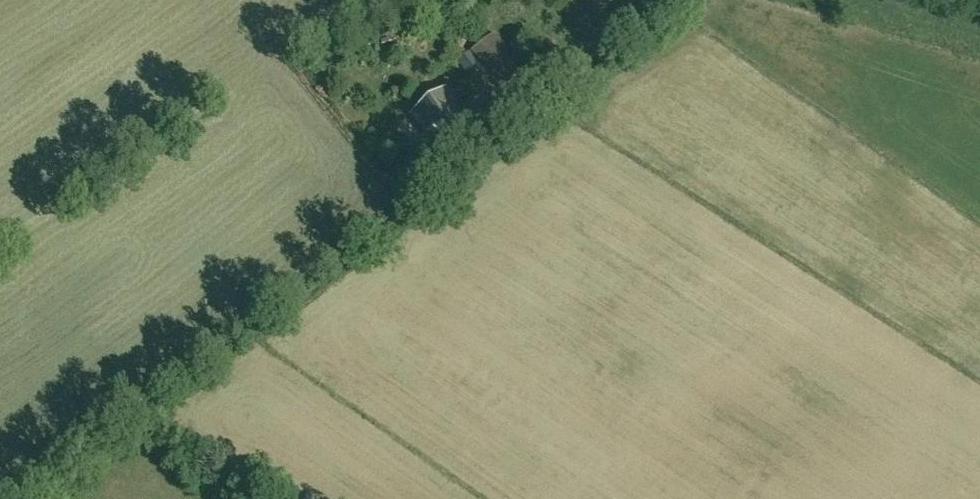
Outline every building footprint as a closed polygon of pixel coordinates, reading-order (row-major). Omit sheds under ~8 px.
[(495,34),(472,51),(500,89),(523,72),(495,34)] [(441,154),(476,129),(446,89),(412,115),(441,154)]
